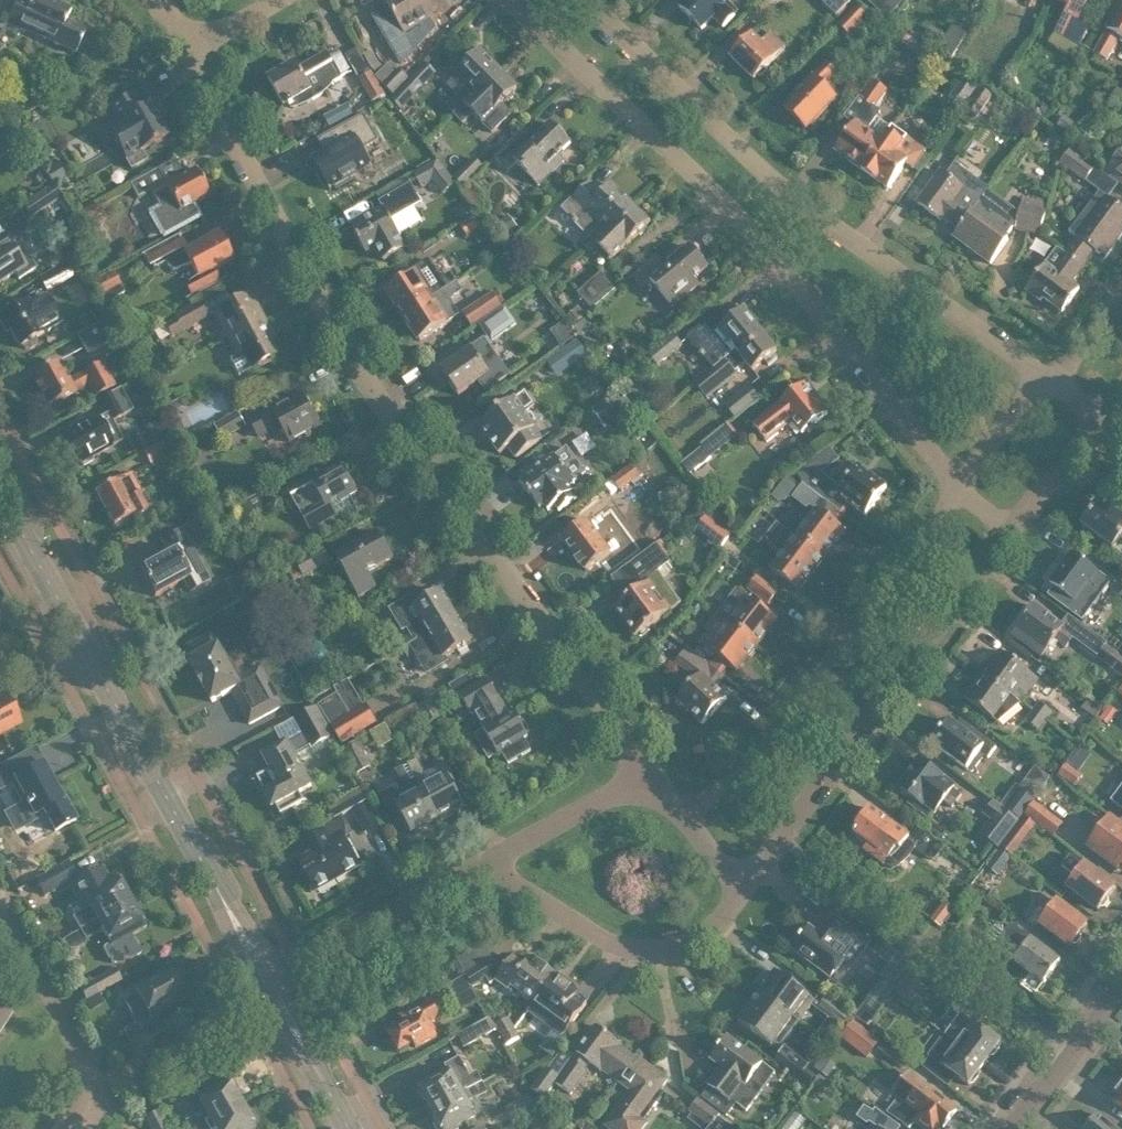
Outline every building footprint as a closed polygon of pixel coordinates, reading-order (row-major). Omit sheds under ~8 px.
[(4,25),(17,31),(23,19),(43,27),(42,35),(74,50),(85,27),(65,18),(70,6),(56,0),(29,0),(28,1),(26,0),(15,0),(4,25)] [(389,2),(376,1),(376,6),(376,11),(376,16),(377,21),(397,16),(409,37),(438,19),(427,0),(392,0),(389,2)] [(712,15),(722,25),(736,10),(726,0),(683,0),(678,5),(701,26),(712,15)] [(899,0),(867,0),(886,16),(900,0),(899,0)] [(1088,0),(1057,0),(1066,5),(1053,28),(1078,42),(1092,18),(1082,12),(1088,0)] [(1093,51),(1104,58),(1118,34),(1121,37),(1121,0),(1120,0),(1104,27),(1106,28),(1093,51)] [(849,32),(867,13),(857,3),(839,22),(849,32)] [(949,56),(957,44),(964,34),(949,24),(942,35),(929,25),(921,37),(949,56)] [(771,31),(762,40),(752,31),(731,54),(754,75),(776,52),(784,43),(771,31)] [(369,61),(377,56),(372,48),(367,49),(364,51),(369,61)] [(450,116),(455,112),(499,68),(480,49),(460,70),(457,67),(443,80),(456,93),(441,107),(450,116)] [(271,76),(285,102),(289,99),(292,103),(293,103),(294,105),(301,103),(305,101),(309,99),(314,97),(319,94),(324,90),(329,86),(333,81),(334,82),(335,81),(334,80),(344,75),(329,50),(303,65),(300,59),(287,66),(285,63),(271,76)] [(784,104),(807,126),(836,96),(823,84),(837,69),(824,57),(787,96),(790,98),(784,104)] [(394,92),(408,77),(388,60),(376,72),(394,92)] [(394,92),(390,97),(399,106),(435,70),(425,60),(394,92)] [(517,87),(499,68),(455,112),(461,119),(471,109),(492,130),(511,112),(501,103),(517,87)] [(374,99),(386,92),(373,69),(360,76),(374,99)] [(960,74),(945,94),(960,104),(974,83),(960,74)] [(860,95),(859,94),(844,115),(853,122),(835,148),(862,167),(891,123),(872,110),(875,106),(873,104),(885,88),(872,79),(860,95)] [(974,113),(988,91),(980,86),(964,107),(974,113)] [(111,121),(116,119),(118,123),(109,129),(130,165),(145,156),(140,147),(165,133),(156,116),(163,112),(154,97),(132,109),(125,96),(104,108),(111,121)] [(1017,128),(1026,113),(1009,101),(999,115),(1017,128)] [(1045,106),(1042,101),(1035,101),(1032,107),(1036,113),(1043,112),(1045,106)] [(313,154),(311,155),(329,187),(330,186),(330,185),(332,184),(333,184),(335,188),(352,178),(350,174),(364,166),(369,164),(370,165),(371,164),(362,147),(378,138),(363,111),(317,136),(323,149),(317,152),(313,155),(313,154)] [(1073,122),(1062,113),(1054,123),(1065,132),(1073,122)] [(11,120),(0,128),(0,148),(19,133),(11,120)] [(553,121),(529,144),(517,132),(493,155),(506,169),(515,160),(537,184),(563,159),(558,154),(572,140),(553,121)] [(925,147),(891,123),(862,167),(889,185),(906,159),(913,164),(925,147)] [(425,127),(419,133),(423,137),(429,131),(425,127)] [(1119,141),(1102,165),(1121,179),(1121,143),(1119,141)] [(1083,178),(1093,164),(1069,146),(1059,160),(1083,178)] [(462,187),(482,166),(474,156),(453,176),(462,187)] [(149,210),(162,234),(199,213),(193,202),(208,193),(194,168),(182,174),(172,157),(128,181),(134,192),(148,187),(153,196),(154,196),(159,205),(149,210)] [(431,177),(439,190),(452,182),(438,157),(415,170),(422,182),(431,177)] [(51,180),(52,181),(65,174),(55,159),(43,166),(51,180)] [(944,213),(952,219),(960,225),(961,225),(990,185),(955,160),(947,172),(941,168),(918,200),(941,217),(944,213)] [(587,244),(632,201),(614,182),(604,192),(592,179),(565,206),(574,215),(573,217),(577,221),(579,220),(589,230),(581,238),(587,244)] [(38,207),(59,192),(52,181),(51,180),(30,195),(38,207)] [(377,245),(384,258),(405,246),(397,233),(399,232),(391,218),(410,207),(406,199),(418,193),(411,181),(379,199),(384,207),(352,226),(366,251),(377,245)] [(961,225),(960,225),(954,233),(991,260),(1009,236),(1006,234),(1013,223),(1029,229),(1040,200),(1026,195),(1019,210),(989,187),(990,186),(990,185),(961,225)] [(1083,264),(1095,248),(1099,251),(1101,249),(1106,252),(1114,241),(1121,230),(1121,226),(1121,225),(1121,205),(1099,188),(1069,229),(1075,233),(1063,249),(1083,264)] [(93,200),(71,212),(78,223),(99,212),(93,200)] [(1041,234),(1052,205),(1040,200),(1029,229),(1041,234)] [(650,220),(632,201),(587,244),(594,251),(601,245),(612,256),(627,242),(650,220)] [(495,221),(504,233),(515,224),(506,212),(495,221)] [(464,237),(483,225),(475,214),(457,226),(464,237)] [(182,281),(189,295),(219,280),(213,268),(232,258),(217,229),(186,245),(179,232),(180,231),(179,230),(139,251),(153,264),(163,259),(171,267),(188,261),(195,274),(182,281)] [(14,271),(17,277),(33,266),(17,242),(15,244),(7,233),(0,238),(0,281),(14,271)] [(522,236),(512,245),(521,255),(531,247),(522,236)] [(691,243),(666,264),(655,251),(631,273),(641,286),(650,280),(670,304),(699,281),(693,274),(707,262),(691,243)] [(1071,280),(1083,264),(1063,249),(1063,250),(1056,245),(1045,260),(1046,261),(1027,286),(1041,297),(1043,294),(1062,309),(1079,286),(1071,280)] [(507,261),(514,256),(506,246),(499,251),(507,261)] [(388,288),(404,313),(430,296),(456,279),(450,270),(442,276),(429,257),(412,268),(414,271),(400,281),(398,278),(391,282),(393,285),(388,288)] [(44,287),(65,275),(58,262),(37,274),(44,287)] [(589,304),(612,284),(597,267),(575,287),(589,304)] [(99,299),(122,287),(112,269),(89,281),(99,299)] [(456,279),(430,296),(404,313),(407,317),(404,319),(409,327),(412,325),(420,337),(447,320),(446,319),(458,311),(448,296),(461,287),(456,279)] [(272,332),(249,290),(213,309),(237,353),(231,356),(239,372),(250,366),(276,352),(267,335),(272,332)] [(461,311),(470,324),(501,304),(492,290),(461,311)] [(18,343),(20,342),(27,344),(31,341),(33,334),(59,319),(44,292),(29,301),(26,297),(0,312),(0,321),(5,330),(9,327),(18,343)] [(201,297),(162,318),(170,333),(209,312),(201,297)] [(584,313),(576,304),(564,315),(571,324),(584,313)] [(714,364),(760,326),(743,305),(729,316),(725,311),(726,310),(722,305),(688,333),(714,364)] [(474,326),(482,337),(505,322),(497,311),(474,326)] [(76,332),(86,350),(115,335),(105,316),(76,332)] [(568,336),(557,321),(547,328),(558,343),(568,336)] [(760,326),(714,364),(702,374),(712,387),(730,372),(729,371),(745,358),(752,366),(764,356),(768,361),(777,354),(772,349),(776,346),(760,326)] [(674,331),(649,352),(657,362),(683,341),(674,331)] [(457,391),(458,393),(478,379),(485,389),(509,372),(484,337),(441,367),(450,381),(449,381),(456,391),(457,391)] [(577,338),(546,359),(554,370),(572,358),(575,362),(587,353),(577,338)] [(29,373),(46,404),(74,389),(73,388),(87,380),(94,393),(113,382),(100,359),(67,377),(57,358),(29,373)] [(621,369),(612,376),(620,387),(622,389),(631,382),(621,369)] [(790,416),(802,430),(826,411),(802,382),(749,424),(761,438),(790,416)] [(120,383),(100,395),(112,416),(125,409),(133,404),(128,396),(120,383)] [(733,416),(759,395),(749,384),(724,403),(733,416)] [(594,405),(592,407),(604,423),(629,404),(618,388),(594,405)] [(535,426),(536,425),(525,410),(535,402),(526,389),(479,423),(501,453),(510,446),(517,456),(543,437),(535,426)] [(297,393),(249,419),(257,434),(279,422),(288,439),(319,422),(303,393),(298,395),(297,393)] [(62,433),(77,460),(80,458),(83,462),(91,457),(89,453),(113,440),(121,435),(106,409),(98,413),(62,433)] [(214,423),(221,436),(245,423),(238,410),(214,423)] [(183,438),(172,418),(163,424),(168,433),(174,444),(183,438)] [(168,433),(140,448),(147,460),(175,445),(174,444),(168,433)] [(623,434),(612,442),(623,456),(633,449),(623,434)] [(831,503),(843,512),(850,503),(865,513),(886,485),(857,463),(841,484),(818,468),(836,453),(826,443),(789,472),(800,480),(831,503)] [(700,444),(680,461),(687,470),(707,454),(700,444)] [(198,459),(201,448),(193,446),(189,456),(198,459)] [(586,472),(567,446),(555,455),(553,452),(519,477),(540,506),(545,502),(548,507),(547,508),(548,509),(574,490),(573,489),(569,484),(573,482),(574,482),(575,481),(574,480),(586,472)] [(639,471),(645,467),(637,457),(631,461),(639,471)] [(631,461),(610,477),(618,488),(639,471),(631,461)] [(355,487),(357,486),(351,476),(349,477),(343,465),(328,473),(322,462),(284,483),(312,531),(339,516),(333,506),(342,501),(340,499),(357,490),(355,487)] [(149,508),(129,471),(93,491),(112,524),(131,514),(132,516),(131,516),(132,517),(149,508)] [(239,505),(245,515),(274,498),(269,488),(239,505)] [(222,500),(227,509),(231,507),(226,497),(222,500)] [(1082,523),(1112,545),(1120,534),(1121,535),(1121,506),(1121,505),(1116,512),(1098,500),(1082,523)] [(797,533),(825,554),(845,527),(836,521),(843,512),(831,503),(824,512),(817,507),(797,533)] [(573,558),(578,565),(582,563),(584,567),(609,548),(596,530),(614,517),(606,506),(588,520),(585,516),(561,534),(576,555),(573,558)] [(694,524),(719,542),(728,530),(703,512),(694,524)] [(805,580),(825,554),(797,533),(776,518),(766,531),(783,551),(770,567),(799,589),(805,580)] [(209,576),(180,524),(159,536),(165,548),(137,564),(153,592),(182,576),(188,587),(209,576)] [(376,564),(392,555),(378,530),(332,555),(354,591),(369,583),(362,572),(369,568),(370,572),(378,567),(376,564)] [(308,567),(327,558),(319,542),(283,562),(291,576),(308,567)] [(660,565),(664,555),(654,542),(621,567),(637,588),(614,605),(634,633),(637,631),(639,633),(649,626),(647,624),(670,607),(681,599),(657,567),(660,565)] [(1111,577),(1101,570),(1073,549),(1050,580),(1054,584),(1048,592),(1081,617),(1111,577)] [(746,586),(767,602),(777,590),(756,574),(746,586)] [(716,612),(757,643),(776,617),(735,586),(716,612)] [(428,630),(456,614),(449,602),(452,601),(447,593),(444,595),(440,588),(427,596),(421,587),(388,606),(401,628),(406,625),(409,630),(397,637),(402,645),(428,630)] [(1014,629),(1043,651),(1054,636),(1065,645),(1074,632),(1063,624),(1034,602),(1014,629)] [(693,650),(722,672),(729,662),(738,669),(757,643),(716,612),(704,627),(708,630),(693,650)] [(428,630),(402,645),(406,653),(414,648),(427,670),(446,659),(444,656),(458,648),(460,651),(468,646),(466,643),(471,640),(456,614),(428,630)] [(211,630),(187,644),(193,655),(188,657),(211,699),(231,688),(249,720),(282,702),(263,668),(257,672),(235,632),(229,621),(211,630)] [(297,664),(325,649),(315,632),(288,647),(297,664)] [(1121,670),(1121,651),(1108,641),(1099,653),(1121,670)] [(677,697),(703,721),(726,696),(716,686),(725,674),(722,672),(693,650),(686,646),(675,661),(696,677),(677,697)] [(995,663),(987,674),(1018,698),(1036,674),(1001,648),(991,661),(995,663)] [(471,710),(473,708),(497,750),(500,748),(507,759),(530,745),(523,734),(527,732),(525,729),(529,727),(523,717),(519,719),(512,707),(503,713),(494,696),(498,693),(487,674),(472,683),(460,690),(471,710)] [(1018,698),(987,674),(978,685),(975,682),(965,695),(995,717),(1018,698)] [(449,682),(445,684),(430,693),(436,704),(455,693),(449,682)] [(336,691),(317,702),(340,740),(374,719),(365,704),(350,713),(336,691)] [(19,720),(6,695),(0,698),(0,730),(19,720)] [(440,714),(430,697),(421,702),(430,719),(440,714)] [(1029,706),(1043,717),(1049,708),(1036,697),(1029,706)] [(302,730),(311,744),(332,732),(315,702),(294,714),(302,730)] [(1043,717),(1029,706),(1022,717),(1036,727),(1043,717)] [(956,723),(950,718),(933,741),(968,767),(969,766),(972,769),(985,752),(989,755),(997,744),(960,717),(956,723)] [(725,741),(733,733),(725,725),(717,733),(725,741)] [(263,788),(272,804),(275,802),(280,811),(304,798),(299,789),(311,782),(294,753),(311,744),(302,730),(262,752),(270,767),(256,774),(264,788),(263,788)] [(339,744),(353,770),(368,761),(355,735),(339,744)] [(0,762),(0,788),(12,781),(20,777),(31,797),(23,801),(9,809),(18,826),(48,810),(58,828),(79,817),(66,793),(65,794),(36,742),(0,762)] [(407,758),(437,813),(439,812),(441,814),(452,808),(451,806),(463,799),(441,759),(423,768),(415,754),(407,758)] [(911,795),(906,801),(927,817),(932,810),(934,811),(943,799),(952,806),(962,793),(953,786),(955,784),(920,757),(898,786),(911,795)] [(410,828),(437,813),(407,758),(394,765),(401,778),(380,789),(393,815),(401,811),(403,814),(401,815),(405,824),(408,823),(410,828)] [(1055,772),(1070,784),(1078,772),(1063,761),(1055,772)] [(1107,796),(1121,807),(1121,776),(1107,796)] [(344,790),(326,801),(335,815),(367,797),(359,783),(344,790)] [(1006,807),(1019,817),(1021,815),(1036,795),(1022,785),(1006,807)] [(988,816),(976,830),(998,846),(1019,817),(1006,807),(991,796),(981,811),(988,816)] [(1062,820),(1034,798),(1025,810),(1053,832),(1062,820)] [(381,823),(370,803),(356,810),(367,830),(381,823)] [(912,834),(871,805),(854,829),(870,840),(865,846),(884,860),(886,858),(893,863),(901,858),(907,851),(911,843),(932,856),(943,845),(918,827),(912,834)] [(1117,865),(1121,859),(1121,860),(1121,833),(1120,832),(1121,829),(1121,822),(1106,810),(1090,829),(1082,839),(1117,865)] [(998,846),(997,846),(1008,854),(1031,822),(1021,815),(1019,817),(998,846)] [(298,859),(315,889),(360,864),(342,831),(327,839),(319,824),(300,834),(309,853),(298,859)] [(997,846),(984,863),(995,871),(1008,854),(997,846)] [(1067,885),(1097,907),(1099,904),(1102,905),(1107,899),(1106,896),(1114,885),(1071,854),(1065,863),(1077,872),(1067,885)] [(36,878),(43,890),(45,893),(75,875),(66,859),(36,878)] [(78,928),(130,899),(124,889),(126,886),(121,878),(118,877),(117,875),(109,880),(101,866),(78,880),(85,893),(84,894),(91,905),(71,916),(78,928)] [(971,881),(950,909),(960,917),(982,889),(971,881)] [(1040,921),(1070,944),(1071,942),(1075,941),(1080,935),(1080,930),(1087,921),(1044,890),(1037,899),(1049,908),(1040,921)] [(135,910),(130,899),(78,928),(83,937),(101,927),(109,941),(104,944),(102,946),(108,956),(111,957),(111,960),(123,961),(123,956),(130,956),(140,950),(129,931),(143,923),(142,921),(143,918),(139,910),(135,910)] [(930,917),(938,923),(952,906),(943,899),(930,917)] [(792,946),(821,967),(831,975),(844,958),(851,963),(869,939),(833,912),(820,931),(809,923),(792,946)] [(1010,921),(1006,926),(996,940),(1015,955),(1013,957),(1043,980),(1059,958),(1010,921)] [(881,937),(873,948),(888,959),(879,971),(893,982),(911,959),(881,937)] [(507,985),(510,981),(534,998),(552,975),(541,967),(544,963),(531,953),(524,962),(513,953),(496,976),(507,985)] [(465,972),(468,978),(472,984),(495,970),(487,957),(464,971),(465,972)] [(910,965),(904,974),(916,984),(923,975),(910,965)] [(83,999),(122,977),(115,966),(76,987),(83,999)] [(760,990),(800,1019),(819,993),(792,973),(789,978),(776,968),(760,990)] [(122,998),(134,1021),(122,1028),(132,1045),(161,1029),(152,1013),(183,995),(181,990),(182,987),(178,981),(176,981),(168,969),(134,988),(136,991),(122,998)] [(478,997),(465,972),(445,984),(459,1007),(478,997)] [(534,998),(524,1011),(535,1019),(545,1006),(559,1016),(579,989),(566,979),(563,983),(552,975),(534,998)] [(800,1019),(760,990),(739,1018),(764,1037),(766,1034),(781,1044),(800,1019)] [(844,1007),(827,993),(819,1004),(837,1017),(844,1007)] [(427,1020),(438,1014),(431,1001),(385,1026),(398,1049),(412,1042),(414,1046),(435,1034),(427,1020)] [(11,1010),(0,1003),(0,1027),(11,1010)] [(489,1015),(456,1033),(462,1043),(484,1030),(493,1046),(503,1040),(499,1034),(493,1024),(489,1015)] [(839,1034),(865,1054),(879,1035),(852,1015),(839,1034)] [(493,1024),(499,1034),(514,1026),(508,1016),(493,1024)] [(948,1025),(943,1032),(982,1061),(989,1053),(992,1052),(997,1046),(996,1043),(999,1040),(970,1018),(959,1033),(948,1025)] [(590,1059),(610,1073),(618,1079),(635,1055),(620,1044),(621,1042),(595,1023),(559,1074),(546,1065),(530,1087),(543,1095),(554,1080),(570,1092),(587,1067),(585,1066),(590,1059)] [(499,1034),(503,1040),(505,1044),(519,1036),(514,1026),(499,1034)] [(950,1087),(958,1076),(967,1083),(969,1080),(972,1080),(977,1073),(976,1070),(982,1061),(943,1032),(938,1038),(942,1042),(924,1066),(950,1087)] [(745,1111),(775,1070),(727,1034),(711,1056),(722,1064),(708,1082),(710,1084),(701,1097),(726,1115),(734,1104),(745,1111)] [(811,1057),(787,1040),(775,1056),(809,1081),(815,1073),(805,1065),(811,1057)] [(431,1105),(451,1094),(480,1078),(475,1069),(467,1073),(455,1052),(440,1060),(444,1067),(429,1076),(428,1073),(417,1079),(419,1084),(417,1087),(422,1095),(425,1095),(431,1105)] [(635,1055),(618,1079),(631,1088),(606,1124),(613,1128),(630,1128),(639,1117),(643,1119),(664,1089),(660,1087),(669,1075),(637,1053),(635,1055)] [(817,1053),(809,1065),(824,1075),(832,1063),(817,1053)] [(909,1070),(892,1092),(895,1094),(884,1109),(906,1126),(911,1119),(924,1128),(936,1128),(939,1125),(940,1126),(955,1106),(909,1070)] [(819,1073),(813,1082),(824,1090),(830,1080),(819,1073)] [(189,1128),(239,1101),(234,1091),(237,1090),(231,1080),(228,1079),(225,1075),(213,1082),(214,1083),(212,1085),(207,1079),(202,1074),(183,1093),(193,1111),(183,1116),(189,1128)] [(451,1094),(431,1105),(436,1115),(435,1118),(439,1126),(443,1126),(444,1128),(450,1128),(457,1125),(456,1124),(476,1113),(467,1098),(486,1088),(480,1078),(451,1094)] [(1109,1098),(1121,1108),(1121,1082),(1109,1098)] [(504,1105),(511,1118),(534,1105),(526,1091),(504,1105)] [(687,1109),(690,1111),(687,1116),(704,1128),(736,1128),(717,1115),(719,1112),(697,1096),(687,1109)] [(239,1101),(189,1128),(190,1128),(208,1128),(213,1126),(215,1128),(247,1128),(253,1126),(251,1121),(253,1118),(248,1111),(245,1110),(239,1101)] [(896,1121),(874,1105),(866,1116),(872,1121),(866,1128),(890,1128),(896,1121)] [(150,1128),(168,1128),(156,1106),(143,1116),(150,1128)] [(1097,1113),(1085,1128),(1118,1128),(1097,1113)]
